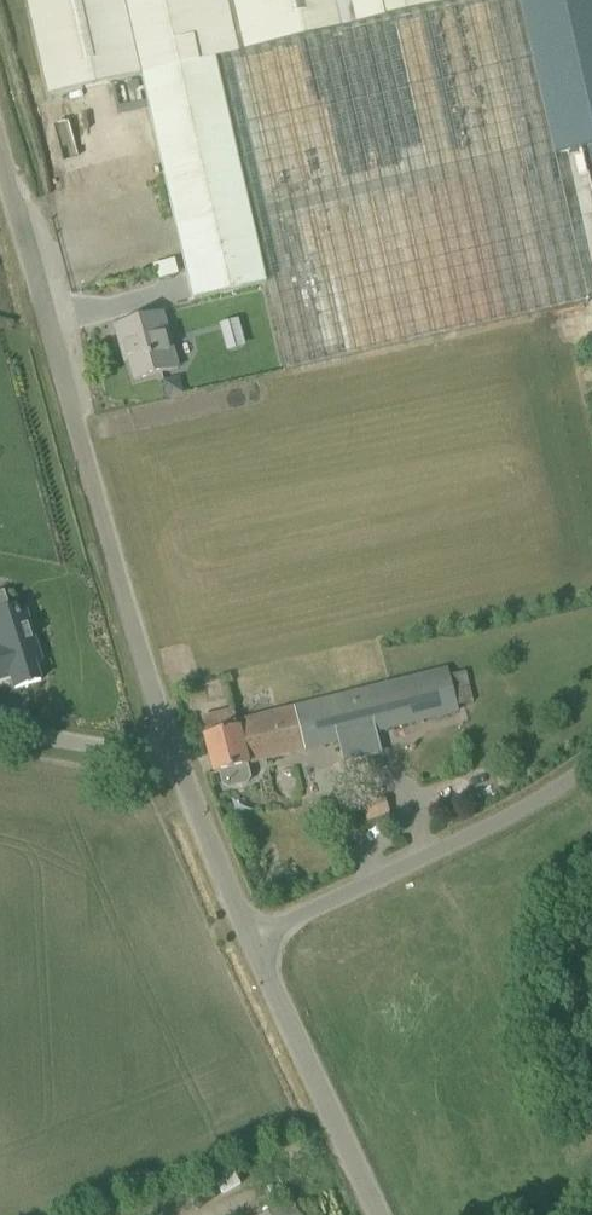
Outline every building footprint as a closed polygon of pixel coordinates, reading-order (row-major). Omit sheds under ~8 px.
[(143,77),(216,60),(202,0),(27,0),(49,98),(143,77)] [(216,60),(477,1),(477,0),(202,0),(216,60)] [(589,302),(519,0),(480,0),(477,1),(216,60),(267,284),(287,371),(589,302)] [(555,157),(589,149),(591,163),(591,0),(519,0),(555,157)] [(195,301),(267,284),(216,60),(143,77),(195,301)] [(179,369),(164,313),(116,327),(122,348),(126,347),(135,381),(179,369)] [(38,646),(27,612),(20,612),(17,613),(16,607),(0,612),(0,681),(12,677),(16,689),(42,681),(36,662),(43,660),(38,646)] [(449,669),(311,703),(311,702),(237,722),(234,710),(202,719),(207,735),(216,774),(222,772),(224,783),(231,787),(247,783),(251,777),(248,765),(249,765),(248,764),(459,711),(458,706),(473,703),(464,672),(450,676),(449,669)] [(362,804),(368,822),(391,814),(386,797),(362,804)] [(290,1201),(264,1214),(298,1214),(290,1201)]
